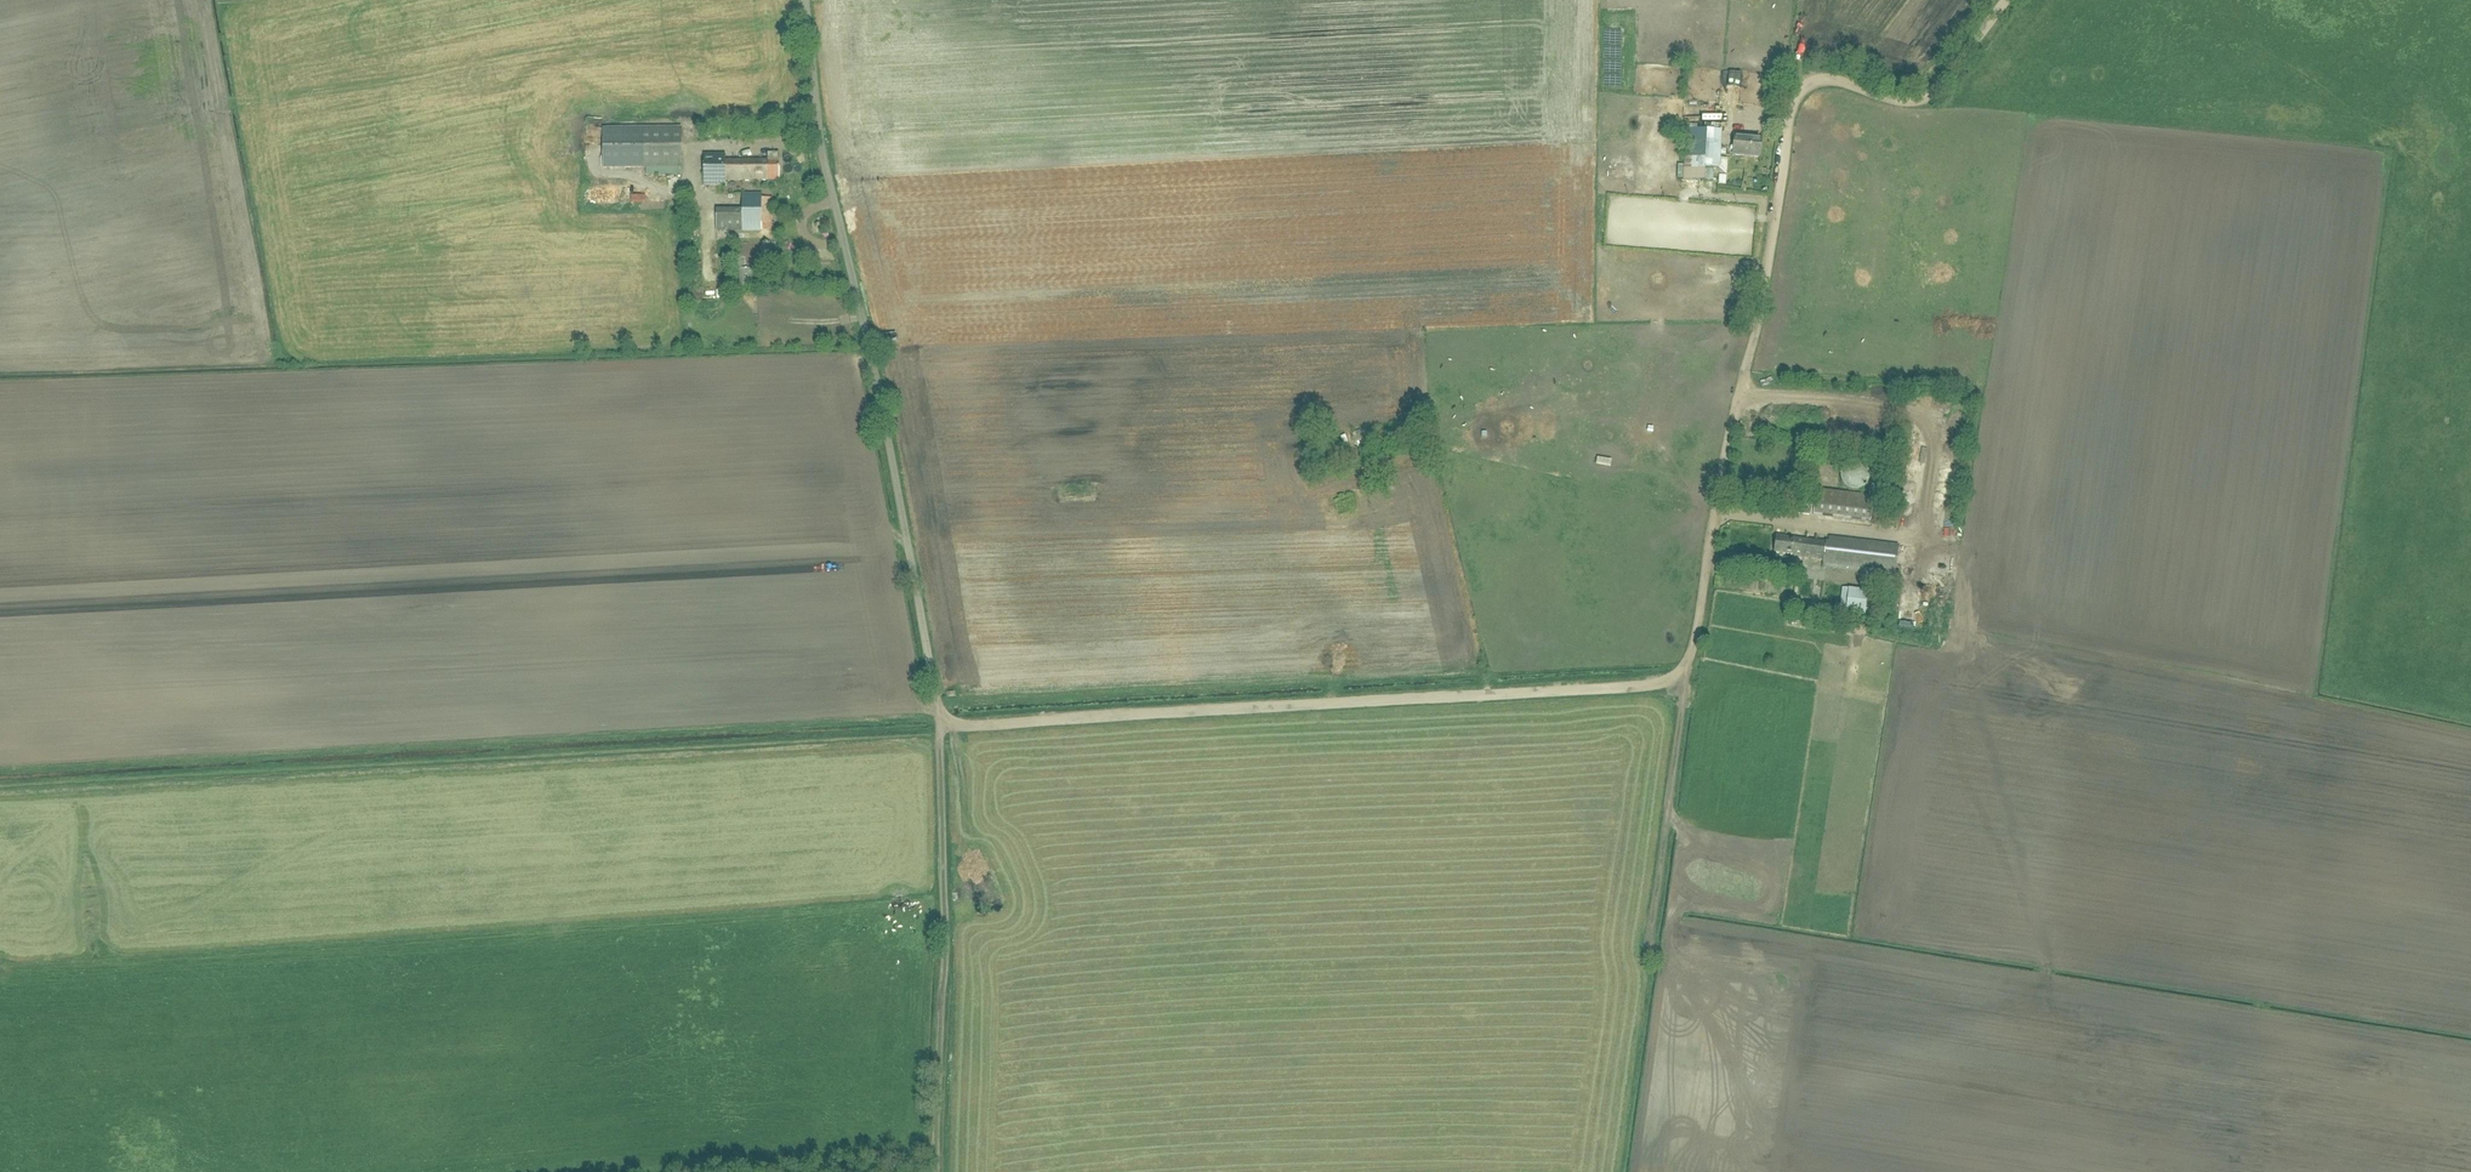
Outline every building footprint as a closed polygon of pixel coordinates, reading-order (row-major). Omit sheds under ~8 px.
[(682,129),(603,129),(603,168),(682,168),(682,129)] [(1713,169),(1719,169),(1726,169),(1727,161),(1722,160),(1722,152),(1720,152),(1721,132),(1719,132),(1687,129),(1685,160),(1683,181),(1712,182),(1712,187),(1720,187),(1720,176),(1713,175),(1713,169)] [(1759,158),(1761,138),(1742,137),(1743,133),(1734,132),(1733,155),(1759,158)] [(704,155),(704,184),(704,187),(717,187),(717,185),(726,185),(726,181),(779,181),(779,154),(768,154),(768,161),(753,162),(753,160),(725,160),(725,155),(704,155)] [(742,232),(761,232),(771,231),(771,199),(761,199),(761,194),(742,194),(742,211),(716,210),(716,232),(742,232)] [(813,227),(819,231),(824,224),(818,220),(813,227)] [(770,243),(762,244),(762,257),(771,257),(770,243)] [(1325,448),(1328,458),(1330,463),(1345,456),(1343,451),(1341,443),(1325,448)] [(1328,458),(1325,448),(1320,450),(1323,460),(1328,458)] [(1612,468),(1613,460),(1600,459),(1599,466),(1612,468)] [(1868,481),(1869,477),(1868,474),(1866,470),(1861,466),(1858,464),(1851,465),(1846,467),(1842,472),(1841,475),(1841,481),(1843,486),(1846,489),(1848,491),(1851,492),(1855,492),(1859,491),(1865,488),(1867,484),(1868,483),(1868,481)] [(1873,498),(1862,496),(1816,491),(1813,514),(1870,521),(1873,498)] [(1798,500),(1796,514),(1810,516),(1812,502),(1798,500)] [(1897,547),(1862,542),(1829,538),(1829,543),(1785,538),(1785,537),(1776,536),(1774,553),(1791,555),(1791,558),(1823,562),(1823,567),(1895,576),(1897,547)] [(1842,589),(1839,613),(1865,616),(1868,592),(1842,589)]
